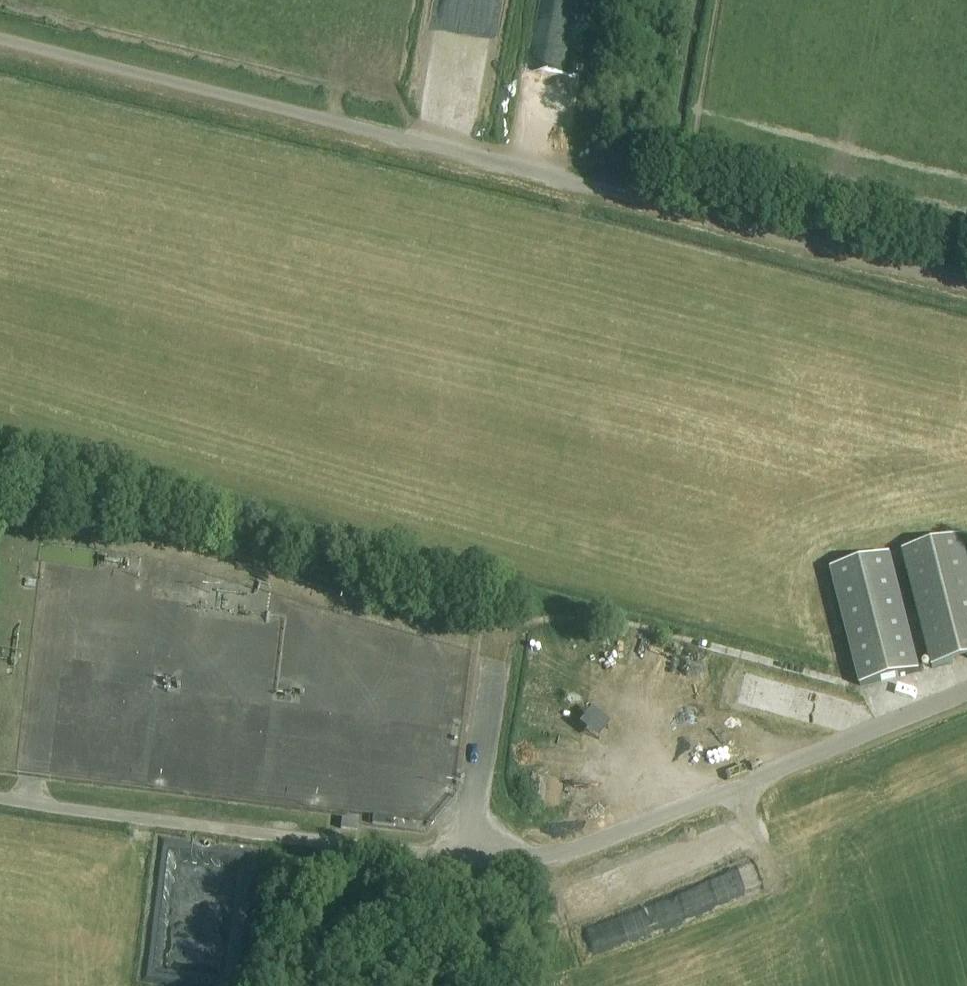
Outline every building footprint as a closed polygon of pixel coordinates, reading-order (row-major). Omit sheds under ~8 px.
[(504,152),(505,161),(523,160),(522,151),(504,152)] [(931,666),(966,658),(966,555),(963,536),(904,549),(931,666)] [(830,570),(859,686),(920,671),(890,555),(830,570)] [(648,641),(664,642),(665,631),(648,631),(648,641)] [(767,673),(758,702),(805,716),(814,688),(767,673)] [(729,730),(713,739),(719,750),(735,741),(729,730)] [(392,827),(393,819),(372,816),(372,824),(392,827)] [(342,819),(341,829),(357,831),(358,821),(342,819)]
